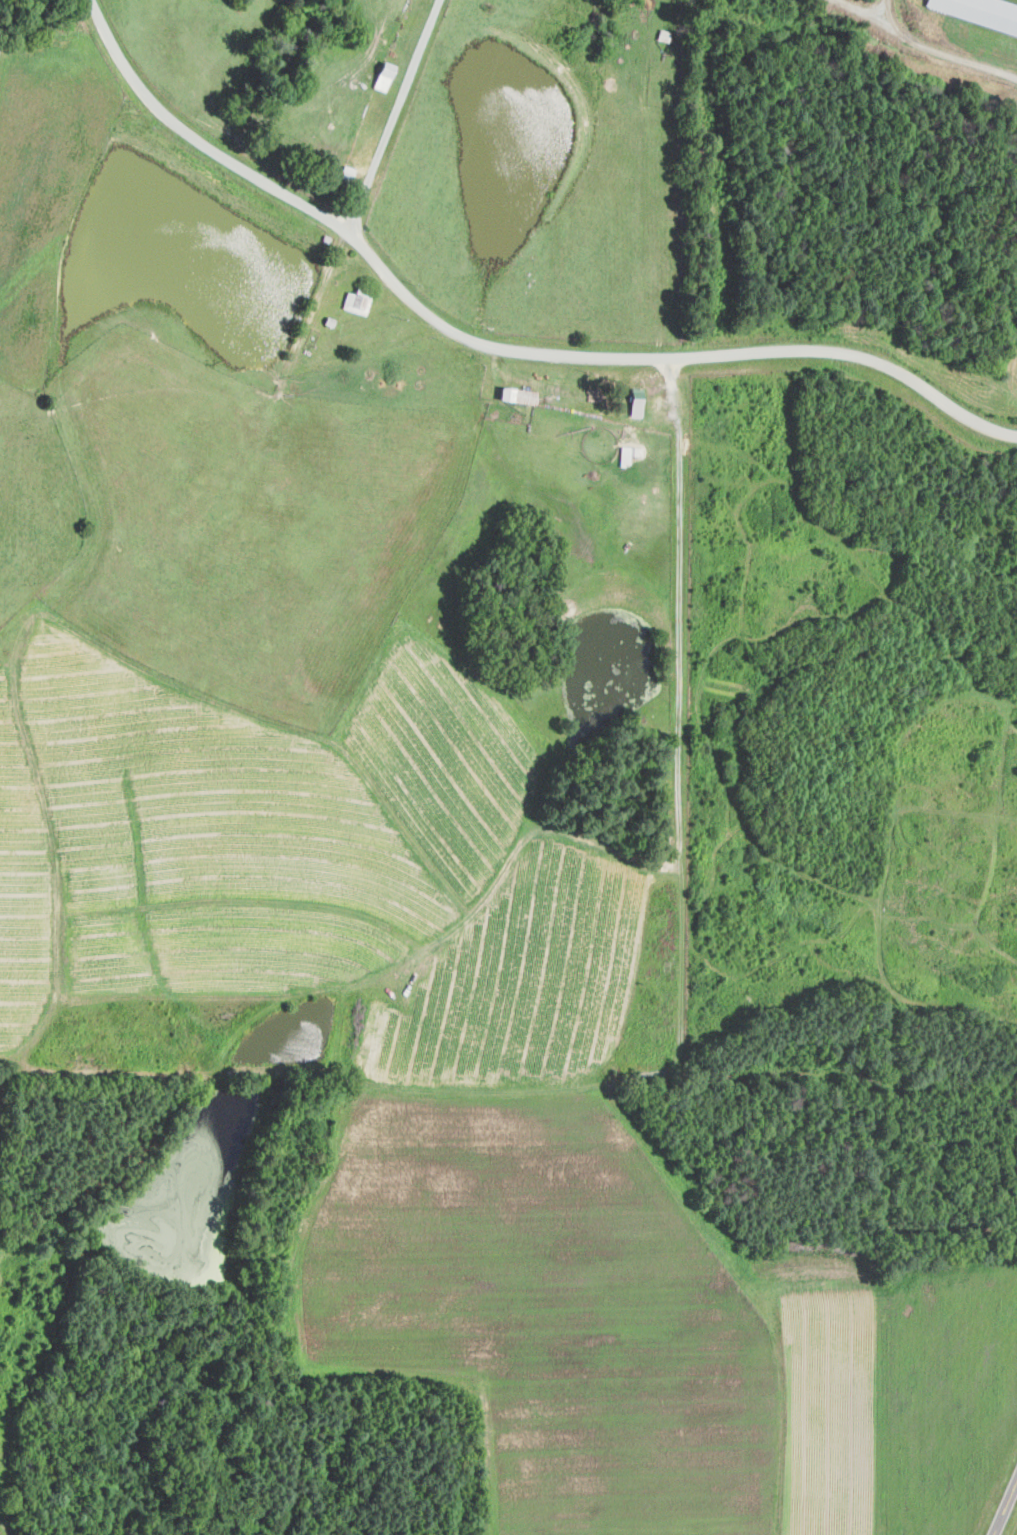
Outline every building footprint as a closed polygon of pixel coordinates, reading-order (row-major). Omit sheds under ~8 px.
[(985,0),(923,0),(920,14),(1016,40),(1016,9),(985,0)] [(495,400),(532,405),(534,392),(497,386),(495,400)] [(628,417),(640,416),(639,392),(627,393),(628,417)] [(619,465),(628,465),(628,456),(641,456),(642,447),(619,446),(619,465)]
